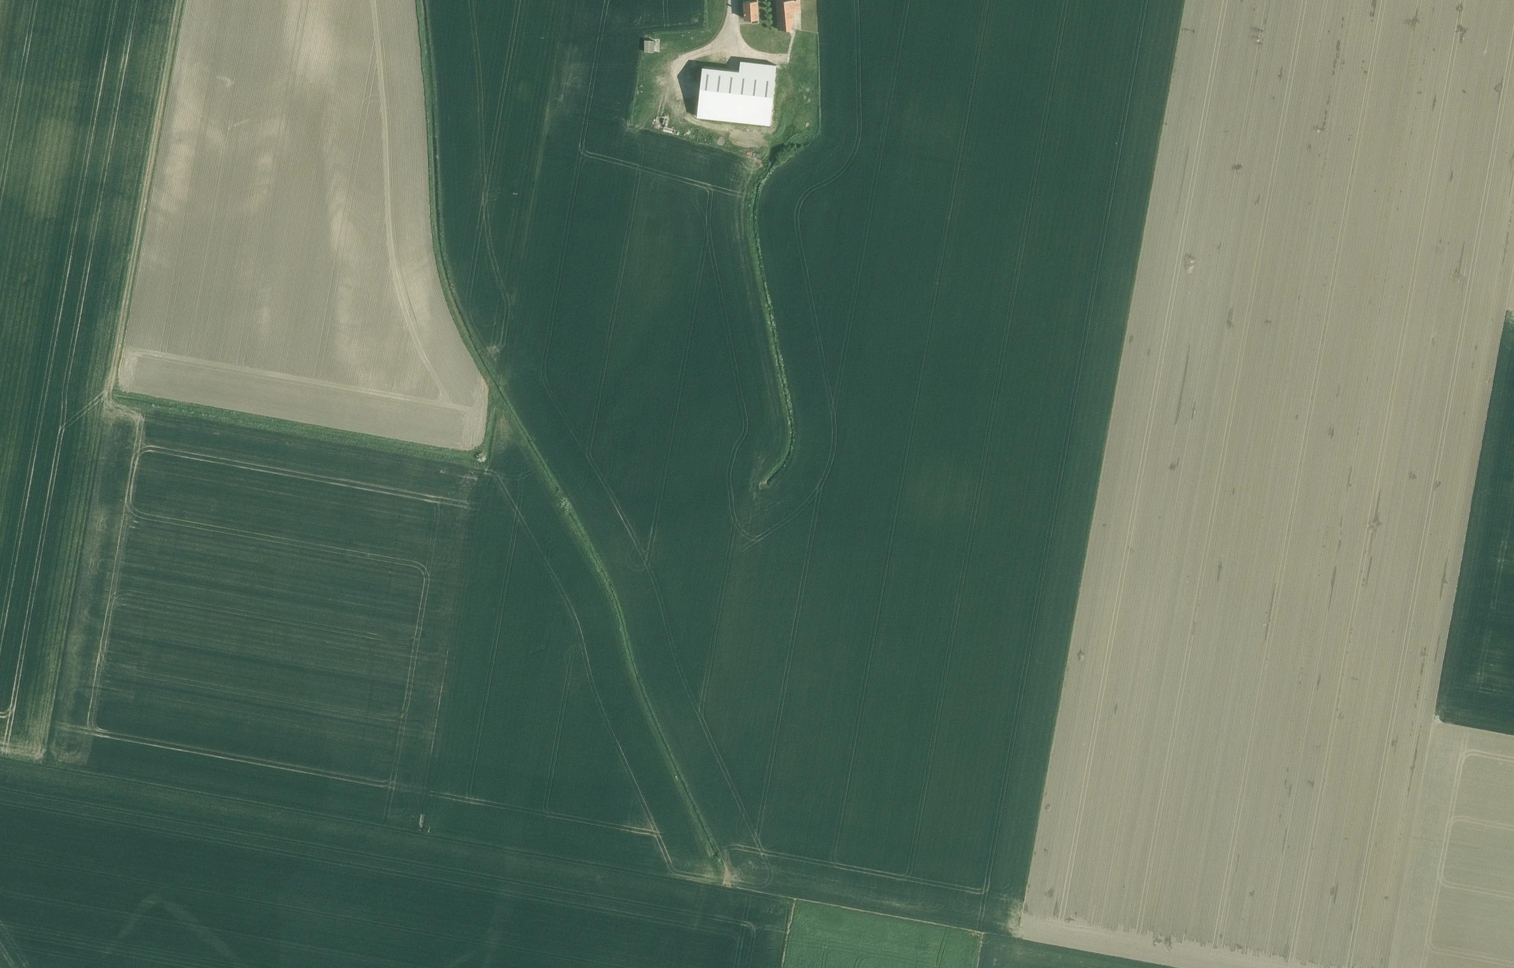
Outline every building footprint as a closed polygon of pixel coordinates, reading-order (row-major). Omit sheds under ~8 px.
[(751,23),(758,22),(757,0),(743,1),(744,19),(751,18),(751,23)] [(800,11),(800,0),(776,0),(778,29),(791,29),(791,22),(794,22),(793,12),(800,11)] [(654,52),(655,40),(645,40),(644,52),(654,52)] [(699,104),(697,117),(770,125),(775,76),(703,68),(699,104)]
